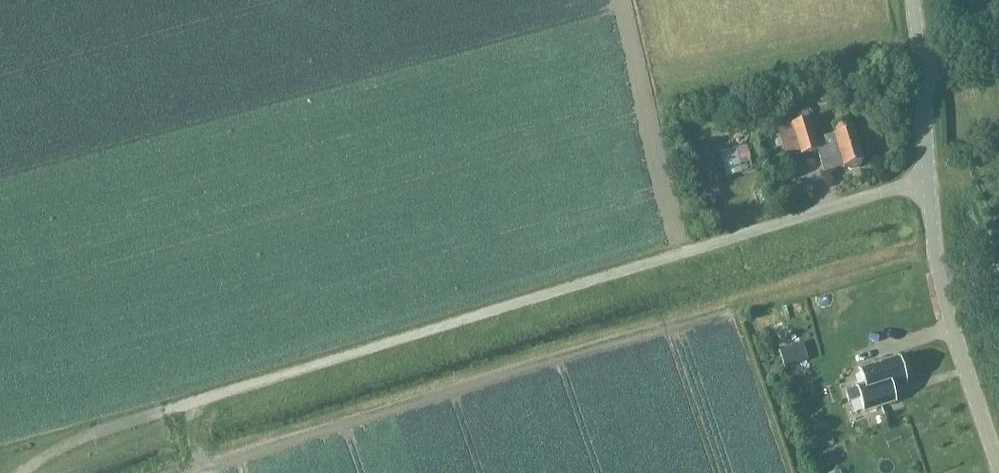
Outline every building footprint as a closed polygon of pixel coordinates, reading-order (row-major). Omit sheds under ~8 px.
[(812,118),(809,119),(806,109),(795,112),(798,122),(791,124),(777,129),(786,159),(800,154),(800,156),(817,151),(824,173),(845,166),(846,169),(849,170),(857,168),(859,165),(858,162),(861,161),(851,129),(850,129),(847,120),(832,125),(834,134),(818,139),(812,118)] [(752,170),(746,145),(721,151),(727,178),(740,174),(740,173),(752,170)] [(788,348),(780,351),(784,365),(793,362),(788,348)] [(864,386),(845,392),(848,403),(860,399),(864,412),(894,402),(890,389),(905,385),(897,358),(859,371),(864,386)]
